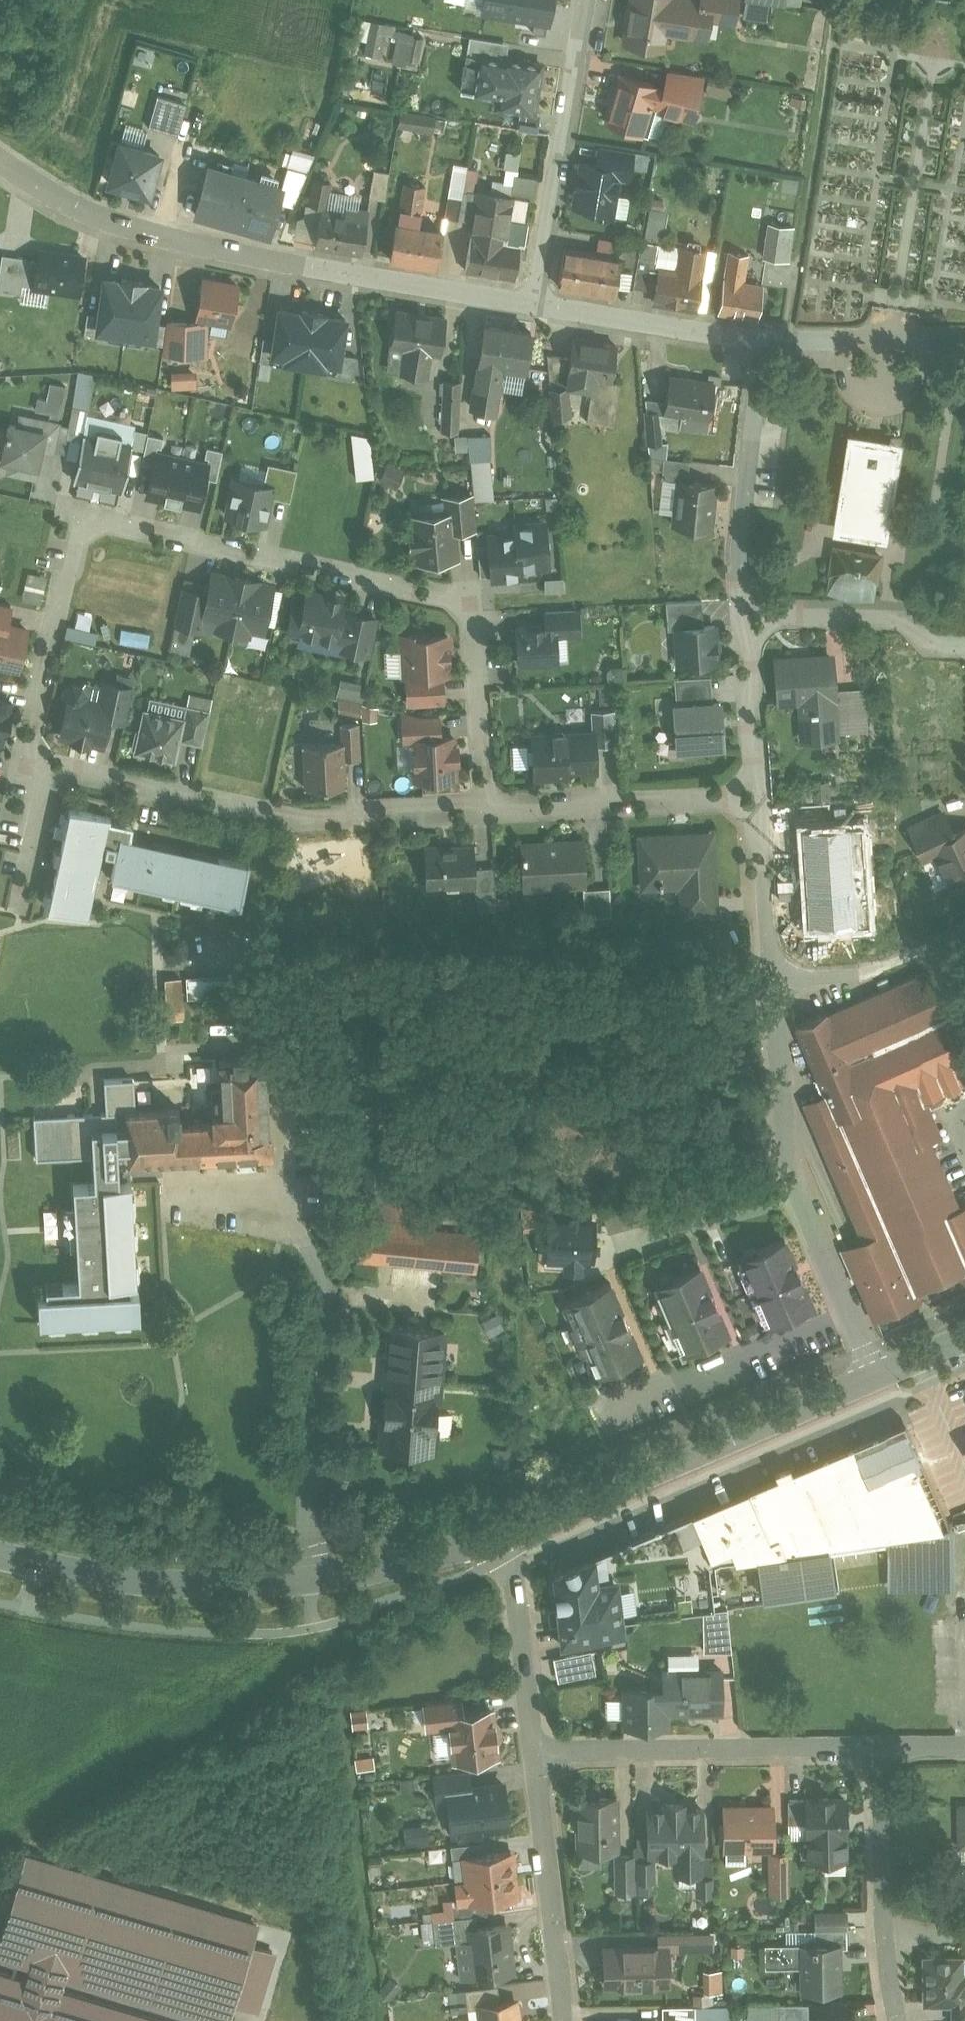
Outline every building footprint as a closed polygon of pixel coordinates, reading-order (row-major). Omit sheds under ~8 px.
[(514,23),(547,29),(552,0),(518,0),(514,23)] [(633,2),(629,4),(625,27),(628,31),(626,42),(662,48),(665,29),(697,35),(700,17),(734,23),(738,0),(701,0),(701,2),(687,0),(633,0),(633,2)] [(385,29),(372,27),(367,55),(380,57),(385,29)] [(503,41),(470,36),(467,54),(480,56),(500,59),(503,41)] [(541,64),(506,58),(506,60),(500,59),(480,56),(475,91),(479,92),(481,95),(493,97),(496,95),(500,96),(498,105),(533,111),(541,64)] [(655,84),(620,73),(606,122),(648,134),(655,108),(693,119),(701,92),(698,91),(703,75),(670,70),(664,89),(655,86),(655,84)] [(158,97),(149,128),(178,136),(187,104),(158,97)] [(424,116),(404,112),(402,125),(422,128),(424,116)] [(121,145),(110,184),(149,195),(160,156),(121,145)] [(634,151),(600,145),(597,165),(620,169),(618,177),(629,179),(634,151)] [(597,165),(582,163),(581,173),(578,173),(578,174),(580,174),(579,184),(576,184),(576,185),(578,186),(575,206),(594,209),(593,214),(612,217),(618,177),(620,169),(597,165)] [(209,166),(196,214),(269,234),(278,201),(282,186),(209,166)] [(282,186),(278,201),(292,205),(307,173),(287,167),(282,186)] [(391,171),(374,168),(369,196),(386,199),(391,171)] [(331,181),(315,179),(311,205),(326,207),(331,181)] [(425,186),(405,183),(398,224),(418,228),(419,227),(425,186)] [(513,198),(479,192),(475,216),(508,221),(509,219),(513,198)] [(462,198),(449,196),(445,217),(458,219),(462,198)] [(369,211),(347,207),(346,214),(322,210),(316,245),(362,253),(369,211)] [(508,221),(475,216),(466,270),(515,278),(521,244),(525,245),(527,232),(513,230),(515,220),(509,219),(508,221)] [(443,231),(419,227),(418,228),(398,224),(397,224),(391,258),(437,265),(443,231)] [(792,228),(768,225),(763,257),(787,261),(792,228)] [(641,241),(620,237),(616,257),(622,258),(617,284),(633,287),(638,258),(641,241)] [(616,257),(565,248),(558,286),(616,295),(617,284),(622,258),(616,257)] [(706,251),(681,248),(678,271),(702,275),(706,251)] [(85,258),(32,251),(31,261),(27,286),(80,294),(85,258)] [(748,255),(729,252),(724,279),(744,282),(748,255)] [(31,261),(25,261),(26,257),(1,253),(0,261),(0,291),(19,294),(21,285),(27,286),(31,261)] [(656,260),(638,258),(633,287),(651,290),(656,260)] [(678,271),(661,269),(655,302),(697,309),(702,275),(678,271)] [(151,335),(158,281),(99,273),(92,328),(151,335)] [(744,282),(724,279),(719,312),(759,319),(764,285),(744,282)] [(238,285),(205,280),(199,318),(208,320),(231,323),(234,308),(236,306),(238,292),(237,290),(238,285)] [(305,365),(313,312),(302,310),(302,312),(280,309),(276,340),(274,354),(287,356),(286,362),(305,365)] [(325,314),(313,312),(305,365),(325,368),(326,362),(338,364),(339,364),(341,354),(346,319),(324,316),(325,314)] [(446,319),(407,313),(402,345),(406,346),(431,350),(439,351),(446,319)] [(198,324),(168,323),(163,353),(206,355),(207,325),(208,320),(199,318),(198,324)] [(531,332),(485,325),(479,361),(480,361),(502,365),(525,368),(531,332)] [(274,354),(276,340),(263,338),(260,358),(274,360),(274,354)] [(616,346),(572,339),(570,358),(567,374),(569,375),(595,379),(610,381),(611,380),(616,346)] [(431,350),(406,346),(402,372),(427,376),(431,350)] [(357,357),(341,354),(339,364),(338,364),(336,376),(353,379),(357,357)] [(570,358),(547,354),(550,388),(567,387),(569,375),(567,374),(570,358)] [(502,365),(480,361),(475,389),(472,406),(474,407),(495,410),(502,365)] [(715,384),(671,377),(665,412),(710,419),(715,384)] [(610,381),(595,379),(587,421),(588,421),(589,415),(615,419),(614,426),(615,426),(622,381),(611,380),(610,381)] [(461,382),(444,381),(442,410),(460,410),(461,386),(461,382)] [(475,389),(461,386),(460,409),(474,410),(474,407),(472,406),(475,389)] [(567,387),(550,388),(552,418),(571,417),(569,387),(567,387)] [(460,410),(442,410),(442,430),(459,430),(460,410)] [(660,411),(646,412),(649,444),(662,443),(660,411)] [(22,416),(19,427),(11,425),(9,433),(0,431),(0,458),(12,460),(10,471),(35,476),(41,448),(54,450),(58,424),(22,416)] [(70,427),(58,424),(54,450),(65,453),(70,427)] [(130,425),(127,443),(132,444),(142,447),(146,428),(130,425)] [(897,440),(844,433),(832,529),(885,536),(897,440)] [(127,443),(82,434),(72,479),(122,490),(132,444),(127,443)] [(156,452),(147,495),(164,499),(164,501),(172,503),(182,458),(156,452)] [(208,463),(182,458),(172,503),(181,504),(181,502),(198,506),(208,463)] [(690,460),(665,458),(663,479),(680,481),(680,479),(688,480),(690,460)] [(234,478),(225,514),(265,524),(274,487),(234,478)] [(688,480),(680,479),(680,481),(676,525),(712,529),(716,483),(688,480)] [(473,495),(445,497),(446,513),(453,512),(454,529),(476,527),(473,495)] [(446,513),(413,516),(414,528),(410,528),(412,549),(416,548),(417,560),(457,557),(454,529),(453,512),(446,513)] [(544,522),(516,525),(516,533),(517,533),(520,568),(521,568),(548,565),(544,522)] [(516,533),(489,535),(490,544),(491,554),(493,575),(493,578),(521,576),(522,582),(523,582),(521,568),(520,568),(517,533),(516,533)] [(490,544),(478,545),(479,555),(491,554),(490,544)] [(861,556),(851,554),(840,558),(836,548),(834,549),(838,559),(831,561),(829,573),(831,573),(829,590),(842,595),(857,598),(871,597),(873,580),(876,580),(879,565),(875,561),(879,555),(878,555),(871,564),(861,556)] [(491,554),(479,555),(481,576),(493,575),(491,554)] [(234,578),(213,574),(211,586),(204,617),(206,618),(218,620),(217,627),(232,630),(244,578),(235,576),(234,578)] [(565,577),(545,578),(546,591),(565,590),(565,577)] [(252,580),(244,578),(232,630),(248,634),(250,627),(263,630),(272,587),(252,582),(252,580)] [(202,592),(182,588),(174,623),(203,629),(206,618),(204,617),(211,586),(204,584),(202,592)] [(343,602),(328,598),(328,596),(309,592),(304,611),(294,609),(289,629),(322,636),(320,646),(344,652),(345,648),(351,621),(349,620),(339,618),(343,602)] [(702,600),(666,602),(668,630),(677,630),(677,628),(704,627),(702,600)] [(0,602),(0,621),(1,617),(5,618),(8,604),(0,602)] [(578,610),(546,612),(546,625),(555,625),(555,635),(579,634),(578,610)] [(376,618),(351,613),(349,620),(351,621),(345,648),(368,653),(376,618)] [(19,668),(27,629),(0,623),(0,664),(19,668)] [(546,625),(534,626),(528,630),(518,631),(520,663),(557,661),(555,635),(555,625),(546,625)] [(704,627),(677,628),(677,630),(679,663),(718,661),(715,626),(704,627)] [(448,635),(426,636),(426,633),(403,635),(405,674),(407,674),(442,672),(450,671),(448,635)] [(831,656),(778,659),(780,702),(809,700),(810,710),(808,710),(809,713),(810,713),(811,736),(803,736),(803,738),(836,736),(836,732),(833,693),(831,656)] [(442,672),(407,674),(409,704),(443,702),(442,672)] [(711,676),(690,678),(692,705),(713,703),(711,676)] [(690,678),(675,679),(677,706),(692,705),(690,678)] [(133,688),(107,682),(102,705),(111,707),(109,717),(126,721),(133,688)] [(85,701),(86,695),(82,688),(73,686),(66,691),(64,699),(68,705),(62,735),(74,738),(74,741),(89,744),(90,741),(103,744),(109,717),(111,707),(102,705),(85,701)] [(847,693),(833,693),(836,732),(850,731),(847,693)] [(1,741),(4,730),(5,731),(9,713),(7,713),(10,702),(0,700),(0,741),(1,741)] [(361,703),(348,700),(346,710),(361,713),(361,703)] [(677,706),(675,706),(678,749),(723,746),(722,729),(725,729),(724,719),(722,720),(720,703),(713,703),(692,705),(677,706)] [(211,710),(187,705),(185,713),(191,714),(185,741),(203,745),(211,710)] [(615,709),(591,710),(592,732),(595,732),(595,746),(617,745),(615,709)] [(184,719),(145,710),(140,731),(136,731),(133,747),(137,748),(136,751),(175,760),(184,719)] [(439,714),(421,715),(403,711),(405,740),(414,740),(414,739),(440,737),(439,714)] [(359,722),(342,723),(343,742),(344,742),(345,759),(361,758),(359,722)] [(592,732),(533,735),(534,750),(529,750),(530,762),(535,762),(535,777),(551,776),(551,773),(567,773),(567,769),(596,768),(595,746),(595,732),(592,732)] [(440,737),(414,739),(414,740),(416,778),(456,776),(454,736),(440,737)] [(343,742),(304,744),(306,788),(346,786),(345,759),(344,742),(343,742)] [(830,802),(801,804),(804,848),(833,847),(830,802)] [(105,843),(107,844),(106,853),(114,854),(116,846),(118,846),(112,876),(116,877),(115,883),(127,885),(128,880),(163,888),(162,892),(174,895),(175,890),(181,891),(180,896),(192,899),(193,894),(225,901),(224,906),(236,908),(237,904),(242,905),(250,864),(248,864),(248,865),(131,839),(132,834),(134,826),(111,821),(111,817),(71,808),(69,813),(64,812),(62,824),(67,825),(62,850),(56,849),(54,860),(59,862),(52,892),(47,891),(45,903),(50,904),(49,908),(89,917),(90,915),(89,915),(104,844),(105,844),(105,843)] [(943,812),(911,827),(923,855),(935,849),(933,844),(953,834),(943,812)] [(933,844),(935,849),(953,887),(955,886),(960,888),(964,886),(964,829),(953,834),(933,844)] [(711,839),(671,841),(671,837),(643,838),(645,887),(692,885),(692,900),(715,899),(712,835),(710,835),(711,839)] [(559,843),(523,844),(525,881),(550,880),(550,886),(583,885),(585,885),(583,842),(575,842),(575,845),(559,845),(559,843)] [(885,844),(852,846),(853,864),(884,861),(884,865),(886,865),(885,844)] [(473,847),(437,848),(437,846),(425,847),(426,880),(444,879),(444,887),(474,886),(476,885),(474,867),(473,847)] [(848,862),(805,865),(809,927),(856,924),(856,922),(852,922),(848,862)] [(495,866),(474,867),(476,885),(474,886),(474,898),(497,898),(495,866)] [(610,888),(585,889),(585,885),(583,885),(585,916),(612,915),(610,888)] [(715,899),(692,900),(684,901),(684,914),(720,913),(720,899),(715,899)] [(686,939),(676,940),(671,951),(678,960),(688,959),(693,953),(692,944),(686,939)] [(829,1015),(827,1011),(796,1024),(824,1089),(837,1119),(839,1118),(919,1084),(927,1103),(964,1087),(964,1015),(943,965),(829,1015)] [(181,978),(169,979),(171,1010),(183,1010),(181,978)] [(888,978),(878,983),(881,990),(891,985),(888,978)] [(247,994),(206,996),(209,1043),(250,1040),(247,994)] [(234,1061),(220,1062),(221,1085),(211,1085),(212,1095),(208,1100),(209,1108),(213,1112),(213,1121),(180,1122),(180,1108),(126,1110),(127,1126),(128,1145),(129,1160),(206,1157),(206,1154),(239,1153),(239,1155),(251,1154),(251,1152),(271,1151),(270,1137),(269,1138),(265,1060),(246,1061),(246,1054),(234,1055),(234,1061)] [(839,1118),(851,1147),(829,1157),(865,1239),(846,1248),(877,1321),(920,1302),(914,1290),(955,1272),(960,1284),(964,1281),(964,1202),(958,1205),(929,1139),(941,1134),(927,1103),(919,1084),(839,1118)] [(824,1089),(803,1098),(829,1157),(851,1147),(839,1118),(837,1119),(824,1089)] [(116,1111),(34,1116),(37,1158),(93,1155),(95,1183),(74,1185),(75,1210),(66,1211),(68,1246),(77,1246),(79,1283),(46,1285),(47,1293),(38,1294),(40,1323),(42,1323),(41,1321),(49,1321),(50,1324),(65,1323),(65,1320),(82,1319),(83,1322),(98,1321),(98,1318),(115,1317),(115,1320),(131,1319),(131,1316),(139,1316),(139,1317),(141,1317),(139,1288),(131,1288),(130,1282),(138,1282),(138,1280),(136,1280),(136,1272),(139,1272),(138,1256),(135,1257),(134,1239),(137,1239),(136,1223),(133,1224),(132,1206),(135,1206),(134,1190),(131,1191),(131,1183),(132,1183),(132,1181),(119,1182),(118,1146),(128,1145),(127,1126),(117,1127),(116,1111)] [(381,1139),(360,1138),(359,1172),(381,1173),(381,1139)] [(493,1206),(363,1201),(358,1258),(378,1260),(490,1271),(491,1256),(487,1256),(490,1226),(491,1226),(493,1206)] [(558,1224),(523,1228),(530,1292),(565,1288),(558,1224)] [(783,1240),(758,1251),(754,1248),(745,1251),(744,1256),(742,1258),(743,1260),(756,1290),(749,1292),(750,1293),(756,1290),(769,1320),(768,1321),(769,1323),(772,1322),(776,1325),(785,1321),(786,1316),(811,1305),(811,1306),(813,1305),(812,1303),(785,1241),(786,1241),(785,1239),(783,1240)] [(378,1260),(358,1258),(356,1278),(376,1280),(378,1260)] [(698,1267),(673,1278),(669,1275),(660,1279),(660,1284),(659,1284),(659,1283),(657,1284),(658,1287),(658,1286),(671,1317),(664,1320),(664,1321),(671,1318),(685,1348),(684,1348),(685,1351),(687,1350),(687,1349),(726,1333),(728,1332),(727,1330),(716,1305),(716,1303),(715,1303),(712,1296),(712,1295),(712,1294),(711,1294),(700,1268),(701,1268),(700,1266),(698,1267)] [(610,1282),(564,1301),(572,1325),(584,1353),(596,1375),(642,1355),(610,1282)] [(444,1330),(391,1326),(387,1377),(440,1381),(444,1330)] [(440,1381),(387,1377),(381,1451),(435,1455),(440,1381)] [(905,1424),(694,1514),(712,1557),(718,1554),(722,1564),(759,1559),(828,1549),(887,1540),(946,1531),(945,1531),(945,1530),(954,1526),(954,1525),(944,1529),(919,1469),(924,1466),(905,1424)] [(694,1514),(553,1574),(561,1647),(625,1634),(624,1621),(703,1612),(715,1610),(710,1569),(722,1564),(718,1554),(712,1557),(694,1514)] [(946,1531),(887,1540),(887,1581),(948,1581),(947,1533),(946,1530),(945,1531),(946,1531)] [(828,1549),(759,1559),(765,1598),(834,1588),(828,1549)] [(715,1610),(703,1612),(704,1648),(732,1648),(727,1608),(715,1610)] [(592,1653),(578,1655),(583,1678),(597,1675),(592,1653)] [(583,1678),(578,1655),(554,1660),(558,1682),(583,1678)] [(696,1674),(696,1671),(666,1672),(666,1691),(667,1713),(696,1713),(696,1708),(721,1708),(721,1713),(723,1713),(722,1671),(720,1670),(721,1674),(696,1674)] [(667,1713),(666,1691),(627,1692),(627,1699),(621,1700),(621,1718),(627,1718),(627,1726),(667,1725),(667,1713)] [(460,1700),(425,1704),(428,1729),(451,1726),(450,1717),(462,1716),(460,1700)] [(365,1712),(353,1714),(355,1728),(367,1726),(365,1712)] [(462,1716),(450,1717),(451,1726),(455,1761),(497,1756),(495,1740),(498,1737),(497,1730),(494,1728),(492,1712),(462,1716)] [(469,1771),(435,1775),(437,1799),(449,1798),(448,1792),(471,1789),(469,1771)] [(471,1789),(448,1792),(449,1798),(453,1833),(458,1833),(482,1830),(509,1827),(504,1785),(471,1789)] [(617,1798),(579,1799),(580,1852),(618,1851),(617,1798)] [(832,1799),(832,1798),(818,1799),(818,1800),(808,1800),(809,1824),(810,1860),(826,1860),(846,1859),(845,1799),(832,1799)] [(808,1800),(788,1801),(789,1824),(809,1824),(808,1800)] [(685,1809),(684,1804),(666,1804),(666,1809),(649,1809),(650,1852),(679,1852),(679,1873),(700,1873),(700,1855),(702,1855),(702,1809),(685,1809)] [(772,1808),(726,1808),(726,1849),(773,1849),(772,1808)] [(482,1830),(458,1833),(460,1845),(483,1842),(482,1830)] [(460,1845),(451,1846),(452,1859),(466,1858),(465,1856),(486,1854),(484,1842),(460,1845)] [(486,1854),(465,1856),(466,1858),(468,1880),(514,1875),(511,1851),(486,1854)] [(790,1855),(771,1856),(771,1893),(790,1893),(790,1855)] [(26,1856),(0,1942),(0,1955),(35,1965),(29,1984),(58,1993),(64,1974),(218,2020),(230,2020),(258,1927),(26,1856)] [(635,1857),(617,1857),(617,1894),(636,1894),(635,1857)] [(846,1859),(826,1860),(826,1874),(846,1873),(846,1859)] [(654,1861),(638,1861),(638,1881),(654,1881),(654,1861)] [(514,1875),(468,1880),(455,1881),(458,1904),(470,1903),(471,1904),(487,1902),(516,1899),(514,1875)] [(714,1878),(698,1878),(698,1895),(714,1895),(714,1878)] [(458,1904),(453,1905),(454,1918),(477,1915),(488,1914),(487,1902),(471,1904),(470,1903),(458,1904)] [(847,1930),(847,1914),(817,1914),(817,1930),(847,1930)] [(454,1918),(433,1920),(436,1945),(470,1941),(469,1930),(478,1929),(477,1915),(454,1918)] [(478,1929),(469,1930),(470,1941),(474,1976),(512,1971),(507,1926),(478,1929)] [(817,1930),(815,1930),(815,1945),(839,1944),(839,1948),(847,1948),(847,1930),(817,1930)] [(693,1932),(659,1933),(659,1946),(667,1946),(667,1948),(693,1947),(693,1932)] [(710,1947),(710,1932),(693,1932),(693,1947),(710,1947)] [(815,1945),(786,1945),(786,1967),(801,1967),(801,1992),(843,1991),(842,1972),(839,1972),(839,1948),(839,1944),(815,1945)] [(636,1948),(607,1949),(607,1948),(605,1948),(606,1986),(668,1984),(667,1948),(659,1948),(659,1946),(636,1947),(636,1948)] [(964,2000),(964,1977),(963,1977),(962,1960),(929,1960),(929,2000),(957,2000),(964,2000)] [(0,1976),(0,2020),(149,2020),(58,1993),(29,1984),(0,1976)] [(498,1985),(466,1989),(468,2009),(480,2008),(480,2006),(500,2004),(498,1985)] [(957,2009),(964,2008),(964,2000),(957,2000),(957,2009)] [(480,2006),(480,2008),(482,2020),(519,2020),(516,2002),(500,2004),(480,2006)] [(809,2004),(777,2005),(777,2020),(809,2020),(809,2004)] [(696,2006),(663,2007),(663,2020),(696,2020),(696,2006)]
